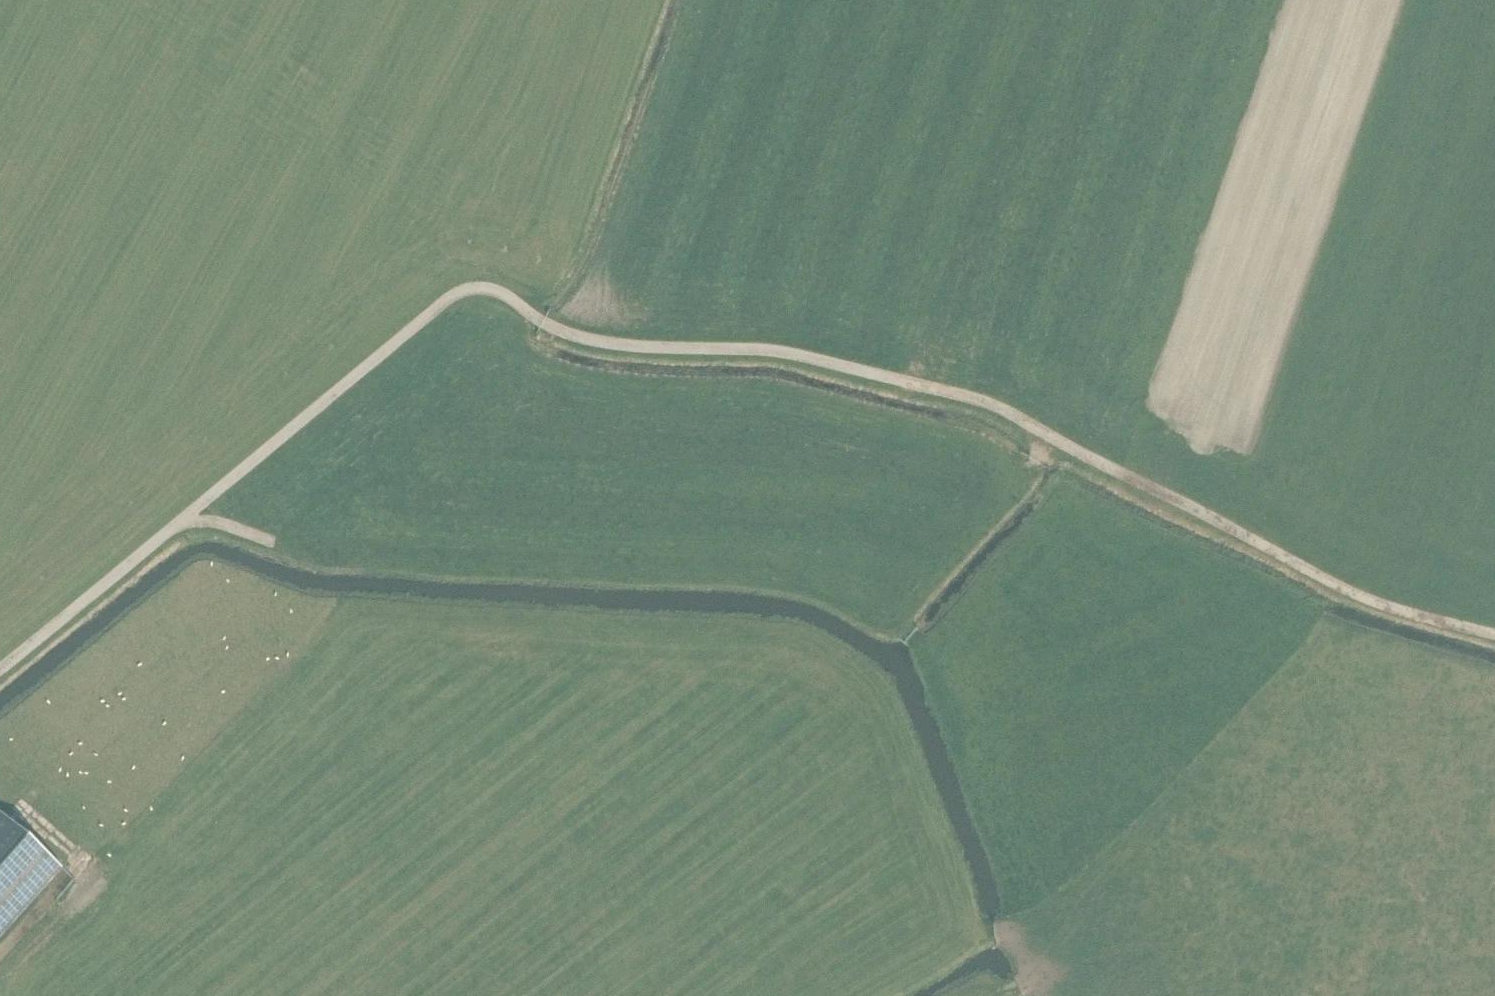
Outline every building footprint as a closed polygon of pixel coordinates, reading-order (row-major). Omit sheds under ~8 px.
[(62,870),(0,814),(0,938),(62,870)]
